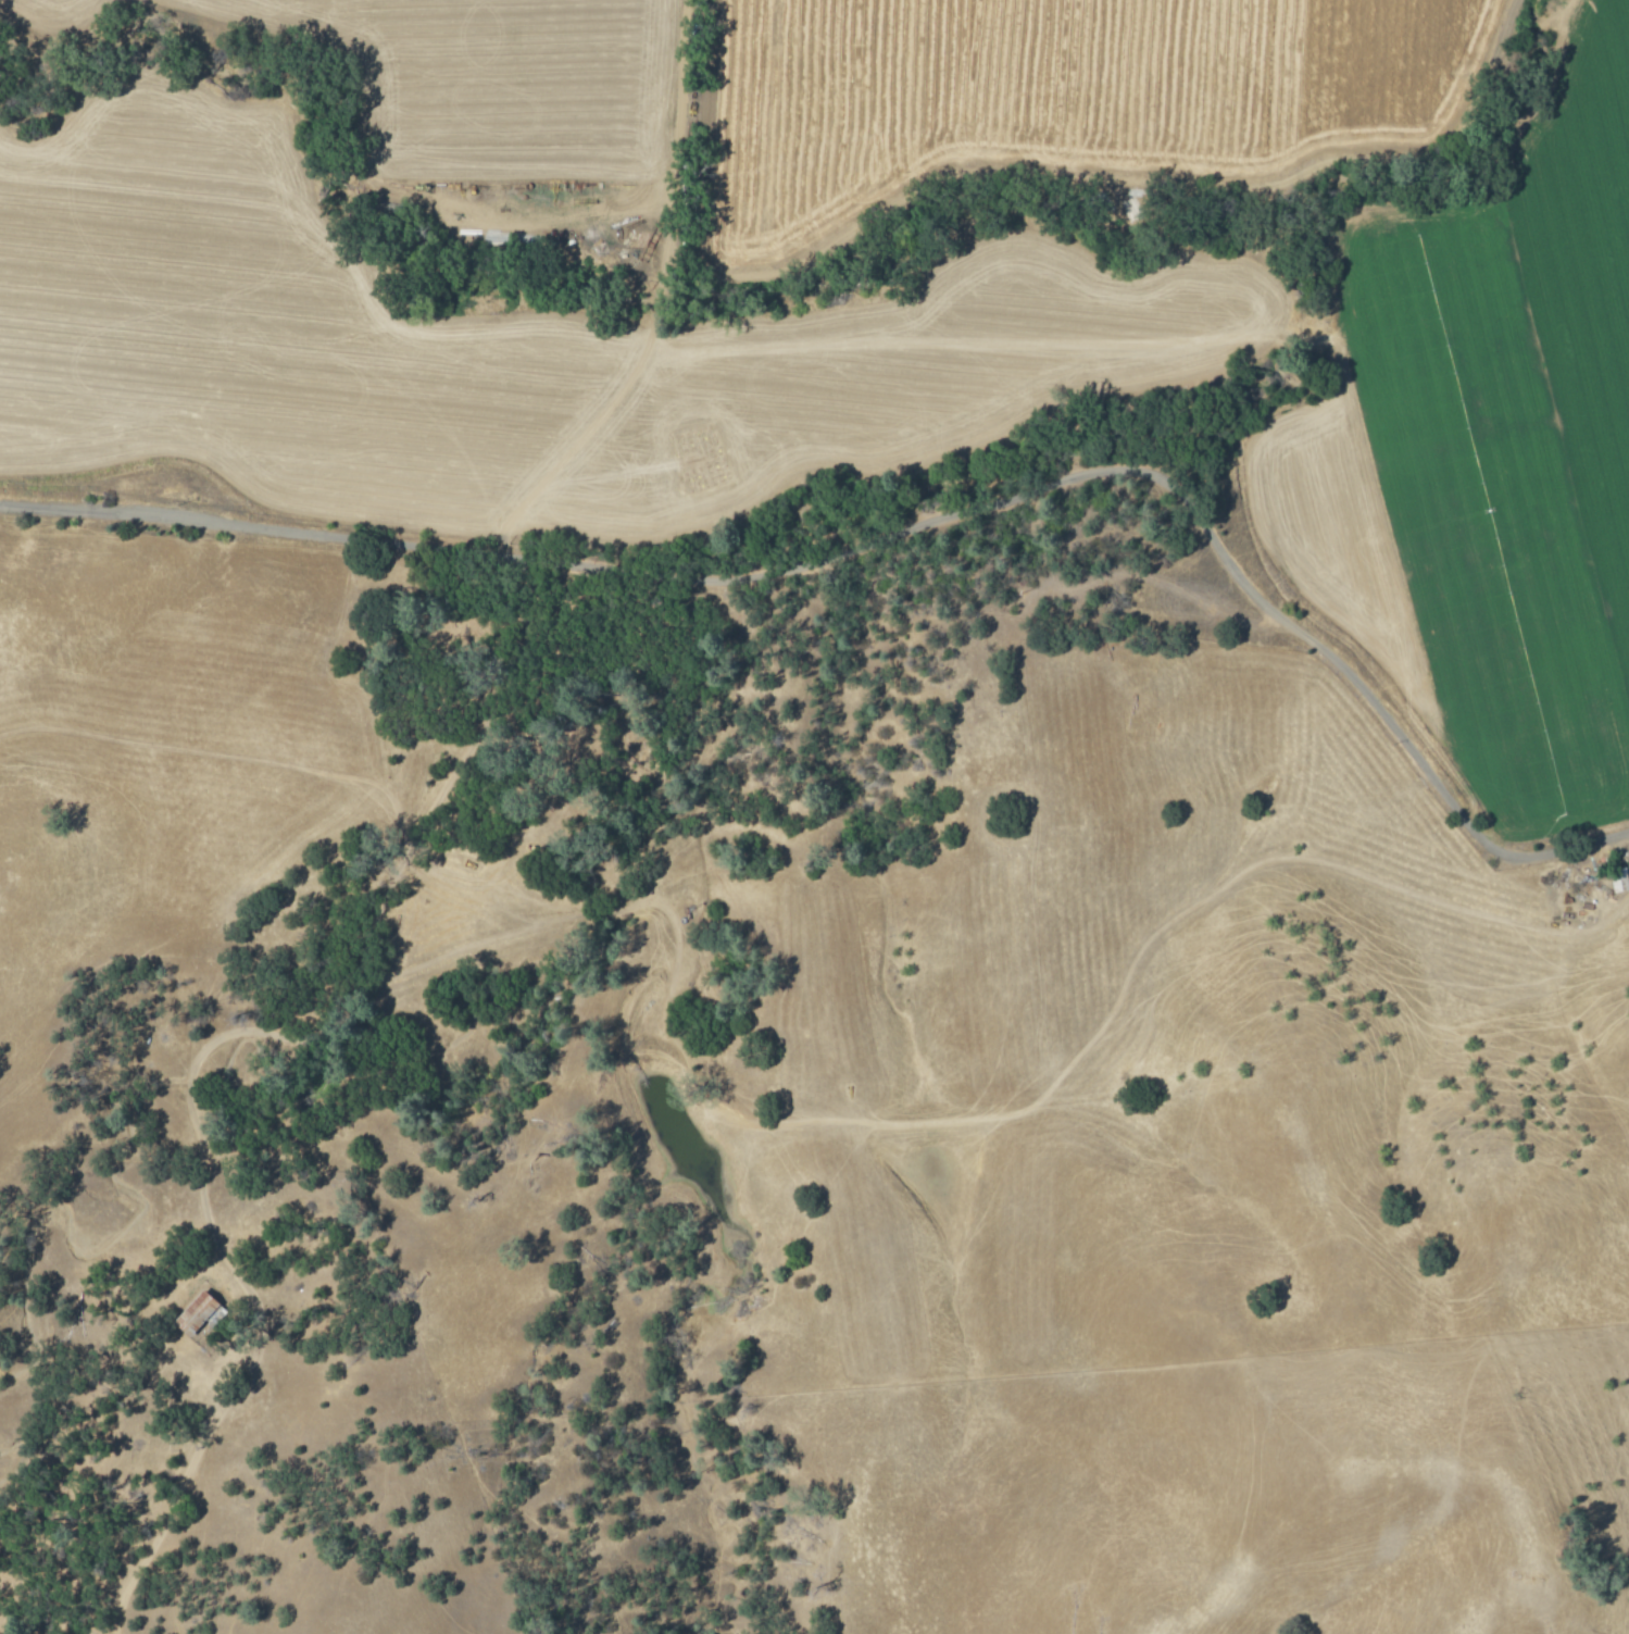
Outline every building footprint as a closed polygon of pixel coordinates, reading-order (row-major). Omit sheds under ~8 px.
[(175,1320),(191,1336),(222,1304),(205,1288),(175,1320)]
